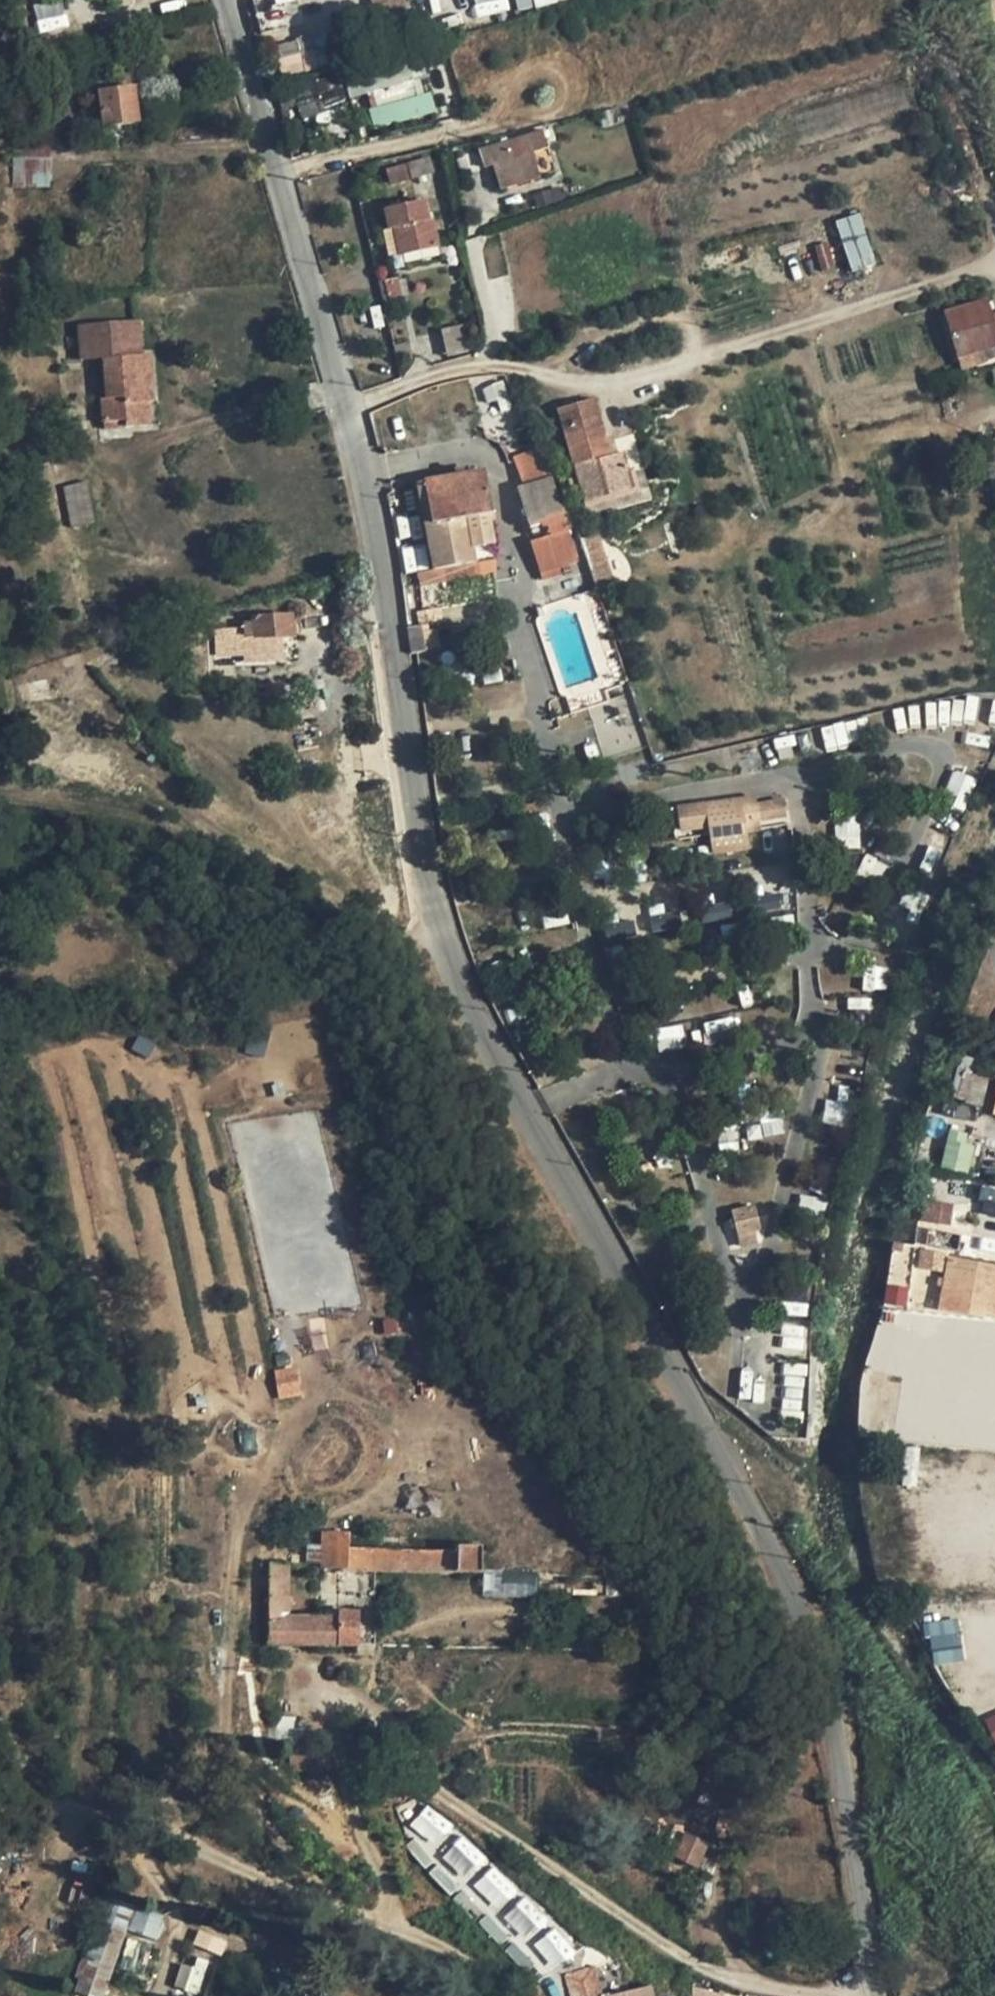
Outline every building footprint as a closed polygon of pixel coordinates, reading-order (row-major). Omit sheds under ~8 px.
[(275,0),(252,0),(256,15),(278,9),(275,0)] [(67,27),(65,1),(34,4),(37,30),(67,27)] [(290,62),(280,29),(271,31),(280,65),(290,62)] [(368,76),(376,105),(391,101),(383,72),(368,76)] [(320,80),(289,90),(293,104),(297,118),(329,109),(320,80)] [(287,84),(270,90),(275,109),(293,104),(289,90),(287,84)] [(134,87),(98,92),(103,127),(139,122),(134,87)] [(372,124),(435,115),(432,96),(369,105),(372,124)] [(538,177),(530,152),(548,147),(543,131),(486,149),(491,166),(494,165),(501,188),(538,177)] [(50,173),(51,143),(13,142),(13,189),(51,188),(50,173)] [(432,173),(428,158),(409,163),(413,179),(432,173)] [(385,170),(390,184),(406,180),(402,165),(385,170)] [(532,197),(535,209),(570,197),(567,185),(532,197)] [(437,245),(431,218),(428,219),(425,203),(386,211),(390,229),(395,228),(400,253),(437,245)] [(836,220),(851,271),(876,264),(860,212),(836,220)] [(388,256),(400,253),(395,228),(390,229),(383,231),(388,256)] [(401,297),(398,278),(383,280),(388,300),(401,297)] [(981,351),(994,347),(994,325),(987,299),(943,313),(957,358),(981,351)] [(141,355),(139,320),(79,324),(82,359),(104,358),(107,397),(102,398),(103,422),(124,420),(125,427),(150,425),(148,403),(153,402),(150,355),(141,355)] [(984,363),(981,351),(957,358),(961,370),(984,363)] [(573,466),(611,455),(594,399),(557,409),(573,466)] [(124,420),(103,422),(103,429),(125,427),(124,420)] [(538,450),(515,459),(526,486),(551,479),(557,477),(538,450)] [(614,468),(611,455),(573,466),(576,478),(614,468)] [(488,511),(482,473),(427,482),(442,568),(495,559),(489,523),(471,527),(469,514),(488,511)] [(567,530),(551,479),(526,486),(518,488),(530,526),(541,522),(542,527),(547,526),(551,535),(567,530)] [(95,523),(87,481),(63,485),(71,527),(95,523)] [(439,568),(442,568),(427,482),(418,484),(432,569),(439,568)] [(471,527),(489,523),(490,523),(488,511),(469,514),(471,527)] [(551,535),(530,541),(539,571),(577,560),(567,530),(551,535)] [(583,541),(595,580),(611,575),(598,536),(583,541)] [(442,568),(439,568),(442,583),(495,573),(495,559),(442,568)] [(419,623),(441,619),(439,608),(417,612),(419,623)] [(212,622),(214,659),(244,656),(245,664),(282,661),(280,636),(297,634),(295,615),(212,622)] [(424,649),(421,633),(420,626),(408,628),(411,652),(424,650),(424,649)] [(424,649),(439,646),(436,630),(421,633),(424,649)] [(682,825),(719,820),(759,814),(758,812),(757,801),(756,794),(678,805),(682,825)] [(757,801),(758,812),(785,808),(784,797),(757,801)] [(720,832),(760,827),(759,814),(719,820),(720,832)] [(841,842),(857,845),(861,827),(845,824),(841,842)] [(706,925),(730,910),(714,885),(690,900),(706,925)] [(262,1057),(268,1036),(250,1031),(244,1052),(262,1057)] [(137,1034),(130,1049),(148,1057),(155,1042),(137,1034)] [(949,1128),(940,1166),(968,1173),(977,1135),(949,1128)] [(981,1185),(977,1200),(994,1204),(994,1188),(981,1185)] [(977,1200),(975,1213),(994,1217),(994,1204),(977,1200)] [(925,1202),(922,1222),(947,1224),(949,1204),(925,1202)] [(733,1230),(736,1243),(755,1240),(753,1226),(733,1230)] [(925,1245),(928,1228),(916,1226),(914,1243),(925,1245)] [(960,1251),(962,1235),(928,1228),(925,1245),(960,1251)] [(979,1238),(962,1235),(960,1251),(977,1254),(979,1238)] [(756,1249),(755,1240),(736,1243),(737,1251),(756,1249)] [(933,1271),(936,1251),(920,1249),(917,1269),(933,1271)] [(944,1252),(936,1251),(933,1271),(942,1272),(944,1252)] [(982,1317),(983,1315),(994,1317),(994,1265),(947,1256),(937,1310),(982,1317)] [(277,1397),(299,1395),(297,1368),(275,1370),(277,1397)] [(237,1431),(243,1452),(257,1449),(252,1427),(237,1431)] [(375,1569),(480,1571),(480,1547),(459,1547),(459,1552),(347,1550),(348,1534),(305,1533),(305,1596),(375,1597),(375,1569)] [(288,1617),(288,1565),(271,1565),(271,1644),(374,1645),(374,1612),(339,1612),(339,1617),(288,1617)] [(537,1595),(537,1571),(483,1572),(483,1596),(537,1595)] [(930,1664),(962,1661),(958,1618),(926,1622),(930,1664)] [(273,1750),(326,1752),(327,1729),(294,1728),(293,1717),(267,1716),(266,1741),(273,1750)] [(723,1776),(711,1773),(705,1796),(718,1799),(723,1776)] [(405,1834),(435,1854),(454,1825),(425,1805),(405,1834)] [(654,1820),(642,1815),(635,1832),(647,1837),(654,1820)] [(679,1851),(686,1833),(672,1827),(666,1845),(679,1851)] [(707,1842),(686,1833),(679,1851),(675,1859),(695,1867),(707,1842)] [(452,1895),(488,1859),(463,1835),(427,1871),(452,1895)] [(722,1848),(707,1842),(695,1867),(711,1874),(722,1848)] [(494,1864),(472,1882),(494,1908),(479,1921),(499,1945),(510,1936),(492,1915),(519,1892),(494,1864)] [(531,1896),(504,1913),(521,1941),(548,1924),(531,1896)] [(125,1930),(157,1940),(163,1918),(100,1899),(72,1991),(87,1995),(105,1995),(125,1930)] [(536,1937),(546,1966),(571,1958),(561,1928),(536,1937)] [(222,1954),(227,1937),(198,1929),(193,1946),(222,1954)] [(206,1967),(183,1959),(173,1986),(196,1994),(206,1967)] [(148,1986),(155,1969),(135,1962),(128,1978),(148,1986)] [(650,1987),(613,1995),(652,1995),(650,1987)]
